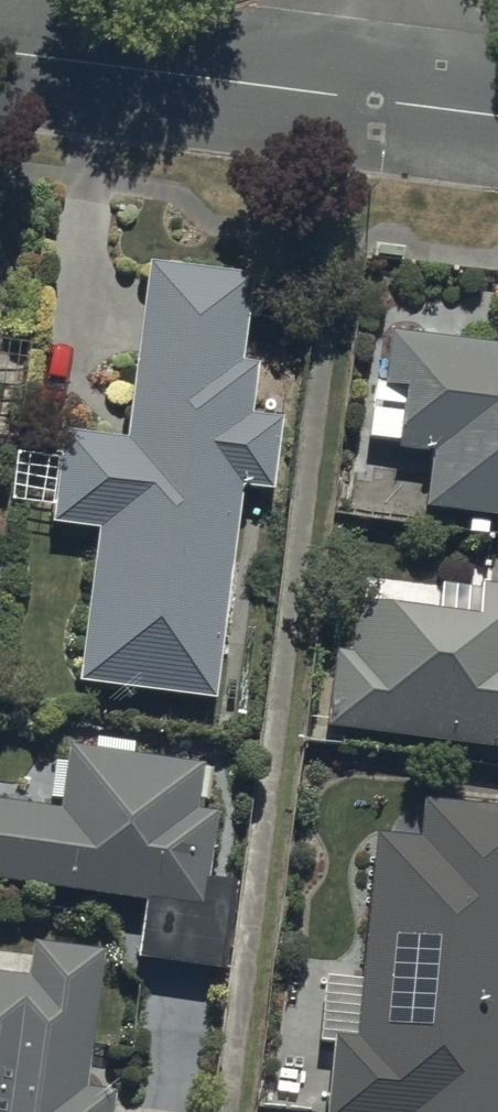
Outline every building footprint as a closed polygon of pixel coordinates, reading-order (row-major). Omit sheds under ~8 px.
[(47,516),(93,522),(74,672),(210,689),(237,477),(263,481),(272,410),(247,407),(253,358),(237,356),(248,270),(146,256),(125,427),(60,419),(47,516)] [(469,505),(466,528),(484,531),(488,507),(497,508),(497,332),(497,338),(389,323),(382,375),(373,374),(366,428),(396,432),(395,439),(430,444),(423,498),(469,505)] [(322,719),(497,742),(497,582),(383,566),(379,597),(354,594),(347,649),(332,647),(322,719)] [(143,895),(135,948),(217,961),(230,878),(202,874),(213,806),(190,802),(197,759),(68,739),(58,803),(0,794),(0,872),(143,895)] [(374,823),(357,972),(322,968),(315,1032),(331,1034),(322,1111),(331,1111),(497,1111),(497,1048),(497,1043),(497,800),(422,791),(418,828),(374,823)] [(110,1082),(85,1078),(103,947),(33,938),(29,968),(0,964),(0,1111),(106,1111),(110,1082)]
